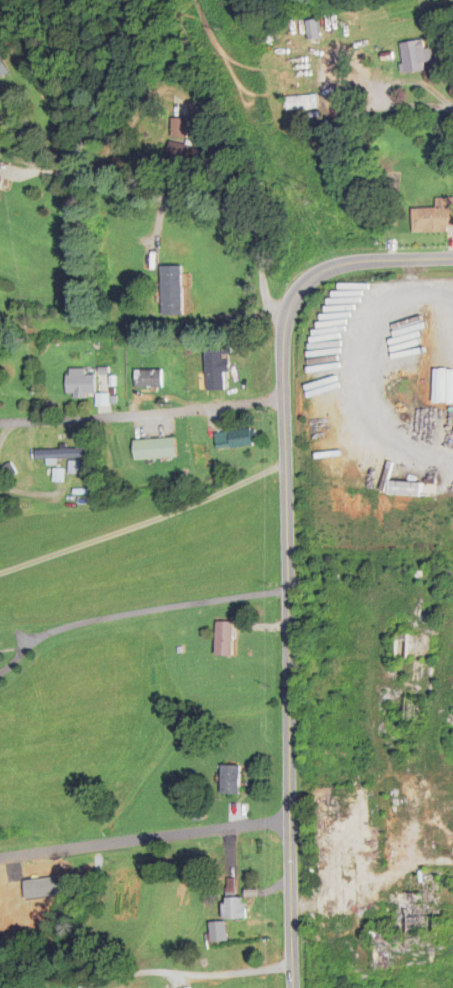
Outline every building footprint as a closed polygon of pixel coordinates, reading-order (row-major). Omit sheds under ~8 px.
[(401,75),(426,73),(424,42),(399,44),(401,75)] [(285,98),(285,112),(318,110),(317,97),(285,98)] [(172,120),(172,139),(186,139),(186,120),(172,120)] [(202,162),(202,146),(169,146),(169,162),(202,162)] [(413,234),(452,234),(452,200),(436,200),(436,209),(413,209),(413,234)] [(183,314),(183,278),(164,278),(164,314),(183,314)] [(201,376),(201,392),(229,392),(229,349),(205,349),(205,376),(201,376)] [(66,396),(95,396),(95,376),(85,376),(85,370),(66,370),(66,396)] [(162,372),(135,372),(135,390),(162,390),(162,372)] [(257,448),(255,430),(215,433),(216,451),(257,448)] [(175,461),(175,441),(134,441),(134,461),(175,461)] [(84,450),(35,450),(35,460),(84,460),(84,450)] [(422,498),(422,485),(390,483),(389,497),(422,498)] [(234,658),(234,623),(216,623),(216,658),(234,658)] [(429,662),(429,636),(395,636),(394,661),(429,662)] [(403,728),(422,729),(423,701),(405,700),(403,728)] [(220,795),(239,795),(239,766),(220,766),(220,795)] [(436,951),(435,920),(444,920),(443,869),(422,869),(422,892),(404,893),(404,905),(394,905),(394,927),(368,928),(370,969),(395,968),(394,952),(436,951)] [(222,920),(246,920),(246,898),(222,898),(222,920)] [(225,942),(225,923),(211,923),(211,942),(225,942)]
